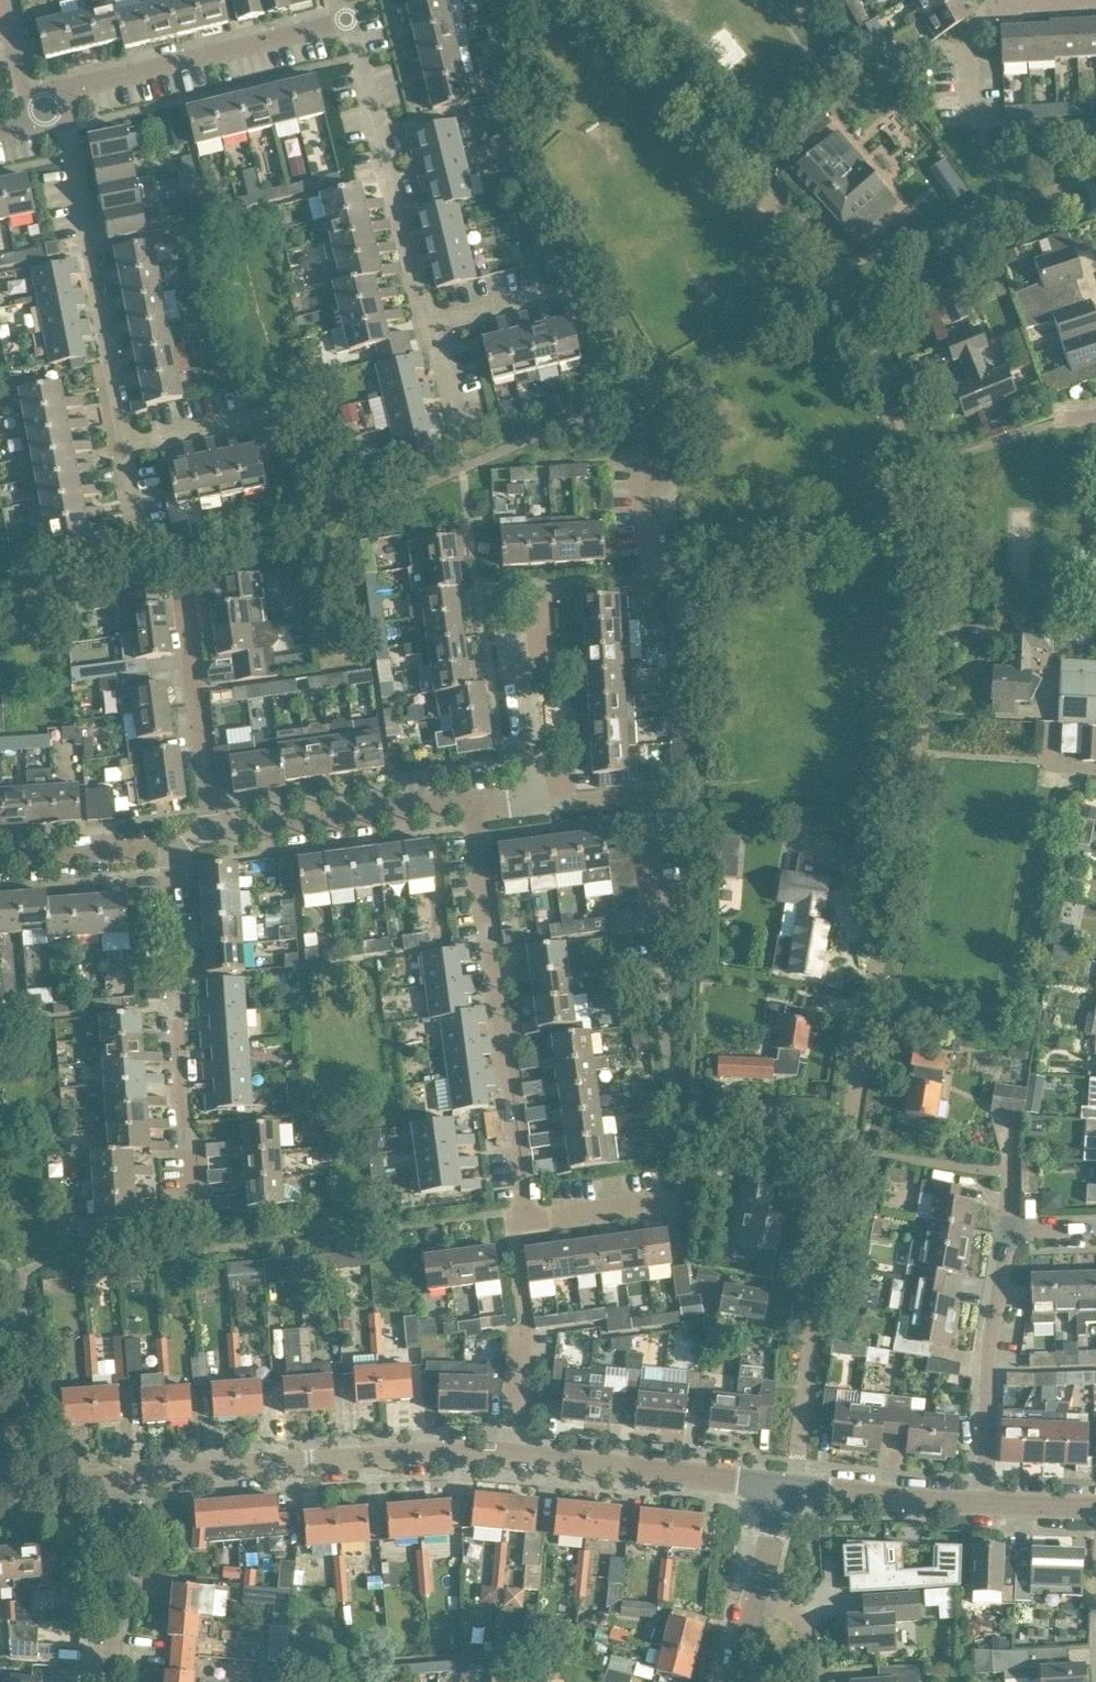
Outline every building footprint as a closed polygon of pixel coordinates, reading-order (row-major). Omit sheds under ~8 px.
[(62,18),(70,54),(96,47),(88,12),(89,11),(86,0),(76,0),(80,14),(62,18)] [(141,8),(150,44),(175,37),(166,2),(169,1),(169,0),(140,0),(142,8),(141,8)] [(169,1),(166,2),(175,37),(201,31),(194,0),(175,0),(169,1)] [(201,31),(229,24),(223,0),(194,0),(201,31)] [(258,0),(232,0),(237,22),(262,16),(258,0)] [(262,16),(291,9),(289,0),(286,1),(285,0),(258,0),(262,16)] [(414,33),(451,24),(451,23),(463,20),(458,0),(433,0),(408,6),(414,33)] [(923,18),(955,0),(913,0),(918,10),(909,15),(913,23),(923,18)] [(923,18),(935,40),(969,21),(957,0),(955,0),(923,18)] [(855,1),(846,6),(852,16),(860,11),(855,1)] [(113,5),(89,11),(88,12),(96,47),(122,41),(115,14),(113,5)] [(141,8),(115,14),(122,41),(124,50),(150,44),(141,8)] [(867,22),(860,11),(852,16),(859,27),(864,24),(867,22)] [(70,54),(62,18),(37,24),(40,37),(45,60),(70,54)] [(880,29),(874,18),(867,22),(864,24),(870,35),(880,29)] [(1076,22),(1078,58),(1095,57),(1095,21),(1076,22)] [(1049,23),(1049,27),(1050,26),(1052,59),(1054,59),(1078,58),(1076,22),(1049,23)] [(37,24),(26,27),(28,40),(40,37),(37,24)] [(414,33),(420,58),(457,49),(451,24),(414,33)] [(487,28),(490,41),(500,39),(497,26),(487,28)] [(1049,27),(1026,28),(1028,65),(1054,63),(1054,59),(1052,59),(1050,26),(1049,27)] [(1028,65),(1026,28),(1000,29),(1002,66),(1028,65)] [(870,35),(876,45),(886,39),(880,29),(870,35)] [(500,39),(490,41),(494,55),(503,53),(500,39)] [(886,39),(876,45),(882,55),(892,49),(886,39)] [(420,58),(427,83),(463,75),(457,49),(420,58)] [(513,91),(506,64),(496,66),(499,79),(487,82),(490,97),(513,91)] [(463,75),(427,83),(433,110),(470,101),(463,75)] [(316,78),(291,84),(300,120),(325,114),(316,78)] [(291,84),(266,90),(274,126),(300,120),(291,84)] [(266,90),(239,96),(249,133),(274,126),(266,90)] [(239,96),(214,102),(223,139),(249,133),(239,96)] [(223,139),(214,102),(186,109),(195,146),(223,139)] [(1092,103),(1080,104),(1081,117),(1093,116),(1092,103)] [(1081,117),(1080,104),(1068,105),(1069,117),(1081,117)] [(1042,106),(1030,107),(1031,119),(1043,119),(1042,106)] [(1031,119),(1030,107),(1017,107),(1018,120),(1031,119)] [(185,131),(182,117),(172,120),(176,134),(185,131)] [(500,118),(483,123),(487,140),(504,136),(500,118)] [(418,136),(421,150),(422,156),(461,146),(455,120),(417,129),(416,124),(406,126),(409,138),(418,136)] [(89,136),(94,162),(131,155),(126,129),(89,136)] [(864,164),(836,132),(792,170),(854,240),(897,202),(864,164)] [(424,161),(427,176),(429,181),(468,172),(461,146),(422,156),(421,150),(412,152),(415,163),(424,161)] [(94,162),(99,188),(136,180),(131,155),(94,162)] [(182,158),(185,171),(195,169),(191,156),(182,158)] [(264,203),(262,193),(256,168),(242,171),(248,196),(250,196),(252,206),(264,203)] [(195,169),(185,171),(189,185),(198,183),(195,169)] [(430,187),(435,206),(435,207),(457,202),(457,203),(474,199),(468,172),(429,181),(427,176),(418,178),(421,189),(430,187)] [(327,177),(329,187),(343,183),(341,174),(327,177)] [(514,175),(504,178),(507,191),(517,188),(514,175)] [(28,176),(1,182),(8,219),(35,213),(28,176)] [(99,188),(105,214),(141,206),(136,180),(99,188)] [(300,184),(303,193),(317,190),(314,180),(300,184)] [(0,182),(0,221),(8,219),(1,182),(0,182)] [(314,222),(326,219),(366,209),(366,212),(384,208),(382,200),(365,204),(360,186),(309,199),(314,222)] [(277,189),(262,193),(264,203),(279,199),(277,189)] [(227,212),(225,202),(211,205),(213,215),(227,212)] [(419,217),(423,231),(424,237),(463,227),(457,203),(457,202),(435,207),(435,206),(419,210),(417,205),(408,207),(410,219),(419,217)] [(141,206),(105,214),(110,241),(158,231),(152,203),(141,206)] [(208,221),(204,207),(195,210),(198,223),(208,221)] [(326,219),(331,240),(371,230),(372,234),(390,230),(388,221),(370,226),(366,212),(366,209),(326,219)] [(426,242),(429,256),(431,262),(469,253),(463,227),(424,237),(423,231),(414,233),(417,244),(426,242)] [(328,264),(337,262),(377,252),(377,256),(395,252),(393,243),(375,248),(372,234),(371,230),(331,240),(323,242),(328,264)] [(1015,295),(1021,311),(1079,292),(1075,281),(1084,278),(1074,248),(1073,248),(1067,232),(1048,238),(1053,255),(1034,261),(1042,283),(1015,295)] [(109,284),(121,282),(120,276),(157,268),(152,241),(115,249),(119,272),(107,274),(109,284)] [(45,245),(45,248),(47,258),(60,255),(57,242),(45,245)] [(29,251),(15,254),(17,264),(31,261),(29,251)] [(337,262),(342,283),(342,284),(373,276),(373,277),(381,276),(382,279),(401,274),(398,265),(381,269),(377,256),(377,252),(337,262)] [(431,262),(429,256),(420,259),(423,270),(432,268),(437,289),(476,279),(469,253),(431,262)] [(17,264),(15,254),(2,257),(4,266),(17,264)] [(32,270),(38,302),(73,295),(73,292),(70,277),(80,275),(76,259),(65,261),(66,263),(32,270)] [(200,260),(187,262),(190,275),(202,273),(200,260)] [(113,310),(126,308),(125,301),(162,294),(157,268),(120,276),(121,282),(124,298),(111,300),(113,310)] [(333,285),(339,308),(379,298),(380,302),(397,298),(395,289),(377,293),(373,277),(373,276),(342,284),(342,283),(333,285)] [(302,280),(295,282),(297,291),(304,290),(302,280)] [(38,302),(44,333),(80,326),(79,322),(76,308),(86,306),(82,290),(73,292),(73,295),(38,302)] [(1062,343),(1095,332),(1095,315),(1091,302),(1083,304),(1079,292),(1021,311),(1026,329),(1055,322),(1062,343)] [(119,336),(131,334),(130,327),(167,320),(162,294),(125,301),(126,308),(129,323),(117,326),(119,336)] [(957,297),(945,302),(952,324),(965,319),(957,297)] [(339,308),(344,329),(384,320),(385,324),(403,319),(401,311),(383,315),(380,302),(379,298),(339,308)] [(566,320),(553,323),(549,324),(559,366),(581,361),(571,320),(575,319),(571,303),(562,305),(566,320)] [(544,325),(531,328),(526,329),(537,371),(559,366),(549,324),(553,323),(549,308),(540,310),(544,325)] [(522,330),(509,334),(504,335),(515,377),(537,371),(526,329),(531,328),(527,314),(519,316),(522,330)] [(504,335),(509,334),(505,319),(497,321),(500,336),(482,340),(493,382),(515,377),(504,335)] [(124,362),(136,360),(135,353),(172,346),(167,320),(130,327),(131,334),(135,350),(122,352),(124,362)] [(376,345),(381,364),(401,359),(400,357),(411,354),(406,332),(388,337),(385,324),(384,320),(344,329),(350,352),(376,345)] [(80,326),(44,333),(50,365),(70,361),(72,370),(85,367),(83,359),(85,358),(82,339),(91,337),(89,321),(79,322),(80,326)] [(0,328),(0,334),(2,342),(10,341),(8,327),(0,328)] [(965,416),(1017,395),(1006,369),(987,377),(977,351),(986,347),(979,329),(946,342),(954,360),(961,358),(971,384),(955,391),(959,401),(958,403),(962,413),(964,413),(965,416)] [(1062,343),(1069,364),(1043,377),(1048,395),(1095,379),(1095,332),(1062,343)] [(129,388),(141,385),(140,379),(177,372),(172,346),(135,353),(136,360),(139,375),(127,378),(129,388)] [(218,351),(209,352),(211,365),(221,364),(218,351)] [(375,365),(383,396),(418,387),(418,386),(414,371),(424,369),(420,352),(411,354),(400,357),(401,359),(381,364),(375,365)] [(322,364),(307,368),(310,378),(325,374),(322,364)] [(140,379),(141,385),(144,401),(132,404),(134,414),(147,411),(146,406),(182,399),(177,372),(140,379)] [(19,391),(24,413),(65,406),(66,410),(83,407),(81,398),(64,401),(60,383),(19,391)] [(383,396),(391,428),(426,419),(425,416),(422,402),(431,400),(427,383),(418,386),(418,387),(383,396)] [(552,390),(542,392),(545,405),(555,403),(552,390)] [(24,413),(28,435),(69,428),(70,432),(87,429),(86,420),(68,423),(66,410),(65,406),(24,413)] [(426,419),(391,428),(399,460),(434,451),(429,433),(439,430),(435,414),(425,416),(426,419)] [(252,447),(239,450),(234,451),(243,493),(266,489),(260,460),(282,455),(277,427),(249,432),(252,447)] [(28,435),(32,457),(73,450),(74,454),(92,450),(90,442),(72,445),(70,432),(69,428),(28,435)] [(231,452),(217,454),(217,455),(212,456),(221,498),(243,493),(234,451),(239,450),(236,435),(227,437),(231,452)] [(208,456),(195,459),(190,460),(198,502),(221,498),(212,456),(217,455),(217,454),(214,439),(205,441),(208,456)] [(190,460),(195,459),(192,444),(183,445),(186,460),(168,464),(177,506),(198,502),(190,460)] [(32,457),(37,479),(77,472),(78,476),(96,473),(94,464),(77,467),(74,454),(73,450),(32,457)] [(586,465),(572,466),(573,478),(587,477),(586,465)] [(573,478),(572,466),(560,466),(561,479),(573,478)] [(536,468),(522,469),(523,481),(537,480),(536,468)] [(523,481),(522,469),(510,469),(511,482),(523,481)] [(37,479),(41,501),(82,494),(82,498),(100,494),(98,486),(81,489),(78,476),(77,472),(37,479)] [(41,501),(45,523),(86,516),(86,520),(104,516),(103,508),(85,511),(82,498),(82,494),(41,501)] [(86,516),(45,523),(50,546),(89,539),(90,543),(109,539),(107,530),(89,533),(86,520),(86,516)] [(576,517),(550,519),(553,564),(577,562),(575,526),(577,526),(576,517)] [(500,519),(494,520),(494,521),(496,555),(503,555),(503,567),(528,565),(526,530),(525,520),(525,518),(500,519)] [(526,530),(528,565),(553,564),(550,519),(526,520),(526,530)] [(603,525),(577,526),(575,526),(577,562),(605,560),(603,525)] [(408,543),(411,567),(464,560),(461,536),(408,543)] [(407,568),(411,594),(426,592),(426,593),(456,588),(456,589),(461,589),(457,563),(464,562),(464,560),(411,567),(411,568),(407,568)] [(362,563),(364,574),(375,573),(374,561),(362,563)] [(205,605),(209,631),(269,624),(262,573),(223,577),(226,604),(214,605),(213,604),(205,605)] [(375,573),(364,574),(366,588),(377,587),(375,573)] [(410,621),(415,620),(460,615),(459,613),(465,612),(461,589),(456,589),(456,588),(426,593),(426,592),(411,594),(407,595),(410,621)] [(666,592),(668,620),(681,619),(679,592),(666,592)] [(128,610),(132,636),(168,631),(168,630),(174,629),(172,610),(165,611),(164,604),(149,607),(148,593),(117,597),(119,611),(128,610)] [(584,624),(584,625),(629,622),(627,595),(576,598),(577,624),(584,624)] [(369,614),(371,626),(383,624),(381,612),(369,614)] [(415,620),(419,645),(463,639),(460,615),(415,620)] [(681,619),(668,620),(669,632),(682,631),(681,619)] [(584,625),(586,650),(630,647),(629,622),(584,625)] [(269,624),(209,631),(213,660),(221,659),(221,657),(233,655),(236,682),(267,679),(264,652),(274,651),(274,648),(279,643),(277,623),(269,624)] [(383,624),(371,626),(373,639),(385,637),(383,624)] [(1042,679),(1029,672),(1030,648),(1049,649),(1050,628),(1015,626),(1012,672),(994,671),(992,700),(994,700),(993,713),(1013,714),(1014,702),(1028,702),(1028,700),(1031,701),(1042,679)] [(117,676),(149,672),(147,659),(171,656),(168,631),(132,636),(122,637),(125,662),(117,664),(117,662),(90,665),(92,679),(117,676)] [(430,667),(430,668),(467,663),(463,639),(419,645),(405,647),(406,656),(420,654),(422,668),(430,667)] [(586,650),(587,673),(587,675),(631,671),(642,670),(641,660),(631,660),(630,647),(586,650)] [(671,656),(672,668),(685,667),(684,655),(671,656)] [(376,663),(378,675),(390,673),(389,661),(376,663)] [(434,692),(436,692),(477,686),(473,662),(467,663),(430,668),(434,692)] [(685,667),(672,668),(673,683),(686,682),(685,667)] [(581,674),(582,701),(633,698),(631,671),(587,675),(587,673),(581,674)] [(149,672),(117,676),(119,692),(117,692),(120,717),(122,716),(133,715),(169,710),(166,684),(150,686),(149,672)] [(359,673),(345,675),(347,688),(360,686),(359,673)] [(390,673),(378,675),(380,687),(392,685),(390,673)] [(1082,724),(1095,725),(1095,675),(1061,673),(1058,723),(1063,723),(1082,724)] [(334,676),(319,678),(321,690),(335,689),(334,676)] [(321,690),(319,678),(308,679),(310,691),(321,690)] [(283,682),(270,683),(272,697),(284,695),(283,682)] [(272,697),(270,683),(258,685),(259,698),(272,697)] [(451,715),(452,716),(487,711),(483,685),(477,686),(436,692),(439,716),(451,715)] [(245,686),(231,688),(233,701),(246,699),(245,686)] [(582,701),(584,726),(635,723),(633,698),(582,701)] [(674,706),(675,720),(688,720),(687,705),(674,706)] [(122,716),(127,757),(144,754),(143,753),(159,750),(157,737),(173,735),(169,710),(133,715),(122,716)] [(383,712),(385,725),(397,724),(395,710),(383,712)] [(487,711),(452,716),(454,732),(435,734),(437,749),(456,747),(456,741),(490,737),(487,711)] [(377,719),(352,723),(358,772),(384,768),(377,719)] [(332,725),(326,726),(332,775),(358,772),(352,723),(347,723),(343,720),(335,721),(332,725)] [(688,720),(675,720),(676,734),(688,733),(688,720)] [(307,728),(301,729),(308,779),(332,775),(326,726),(322,727),(318,723),(310,725),(307,728)] [(585,751),(592,750),(628,748),(637,747),(635,723),(584,726),(585,751)] [(1063,723),(1061,754),(1081,755),(1081,761),(1095,762),(1095,729),(1082,729),(1082,724),(1063,723)] [(397,724),(385,725),(387,738),(399,737),(397,724)] [(75,729),(67,729),(61,729),(61,742),(75,741),(75,729)] [(277,733),(278,739),(279,739),(285,782),(308,779),(301,729),(277,733)] [(252,735),(253,743),(259,791),(286,787),(285,782),(279,739),(278,739),(264,741),(263,734),(252,735)] [(23,750),(23,738),(11,739),(12,751),(23,750)] [(36,738),(23,738),(23,750),(36,749),(36,738)] [(259,791),(253,743),(214,749),(218,782),(232,781),(234,794),(259,791)] [(137,765),(140,781),(183,775),(179,748),(159,750),(143,753),(144,754),(127,757),(128,766),(137,765)] [(628,748),(592,750),(593,775),(606,774),(606,788),(646,785),(644,768),(638,762),(629,762),(628,748)] [(691,783),(690,769),(677,770),(678,783),(691,783)] [(26,789),(28,825),(54,823),(51,788),(50,770),(25,772),(26,789)] [(183,775),(140,781),(136,781),(139,806),(186,800),(183,775)] [(79,786),(51,788),(54,823),(81,822),(79,786)] [(26,789),(3,791),(1,791),(3,827),(28,825),(26,789)] [(114,790),(98,791),(100,821),(115,820),(114,790)] [(100,821),(98,791),(86,792),(88,821),(100,821)] [(791,817),(788,836),(804,839),(804,834),(807,820),(805,820),(791,817)] [(608,864),(607,851),(604,832),(577,835),(582,873),(584,885),(611,882),(610,877),(608,864)] [(556,876),(582,873),(577,835),(551,839),(556,876)] [(722,838),(721,855),(740,857),(741,839),(722,838)] [(530,880),(556,876),(551,839),(525,843),(530,880)] [(430,842),(403,846),(408,883),(435,879),(430,842)] [(503,884),(530,880),(525,843),(498,846),(503,884)] [(403,846),(377,849),(382,886),(408,883),(403,846)] [(607,851),(608,864),(635,860),(633,847),(607,851)] [(377,849),(350,853),(355,890),(382,886),(377,849)] [(350,853),(325,856),(330,893),(355,890),(350,853)] [(290,856),(278,858),(280,871),(292,869),(290,856)] [(330,893),(325,856),(298,860),(302,897),(330,893)] [(823,908),(827,883),(828,882),(817,880),(820,863),(798,859),(796,877),(784,875),(779,901),(801,904),(795,941),(779,938),(773,970),(790,973),(789,974),(818,979),(819,974),(823,974),(824,966),(820,965),(827,927),(816,925),(819,907),(823,908)] [(608,864),(610,877),(636,874),(635,860),(608,864)] [(199,867),(201,895),(239,892),(237,864),(199,867)] [(610,877),(611,882),(612,890),(638,887),(636,874),(610,877)] [(612,890),(614,903),(640,900),(638,887),(612,890)] [(201,895),(203,921),(241,918),(239,892),(201,895)] [(23,933),(48,931),(49,931),(47,902),(48,902),(47,893),(19,895),(23,933)] [(23,933),(19,895),(0,897),(0,935),(23,933)] [(126,895),(99,898),(102,935),(129,933),(126,895)] [(99,898),(73,900),(76,937),(102,935),(99,898)] [(49,931),(48,931),(48,939),(76,937),(73,900),(48,902),(47,902),(49,931)] [(614,903),(615,917),(642,913),(640,900),(614,903)] [(281,903),(282,915),(295,915),(294,902),(281,903)] [(615,917),(616,918),(617,930),(644,926),(642,913),(615,917)] [(203,921),(205,947),(243,944),(241,918),(203,921)] [(616,918),(602,920),(604,932),(617,930),(616,918)] [(574,923),(561,924),(563,938),(576,936),(574,923)] [(563,938),(561,924),(548,926),(550,939),(563,938)] [(1058,924),(1055,936),(1070,939),(1072,927),(1058,924)] [(295,928),(283,929),(283,940),(296,940),(295,928)] [(502,933),(504,945),(517,943),(515,931),(502,933)] [(427,935),(415,936),(417,950),(429,948),(427,935)] [(417,950),(415,936),(402,938),(404,952),(417,950)] [(375,942),(362,944),(364,956),(377,954),(375,942)] [(243,944),(205,947),(207,974),(245,971),(243,944)] [(364,956),(362,944),(349,946),(351,958),(364,956)] [(519,983),(531,981),(531,976),(567,971),(563,944),(527,949),(530,972),(517,973),(519,983)] [(422,954),(426,987),(462,983),(461,978),(459,964),(469,962),(467,946),(456,947),(456,950),(422,954)] [(319,960),(317,949),(304,951),(303,951),(305,963),(319,962),(319,960)] [(299,967),(298,955),(286,956),(287,968),(299,967)] [(522,1009),(535,1007),(534,1002),(571,997),(567,971),(531,976),(531,981),(534,998),(521,999),(522,1009)] [(430,1019),(441,1018),(441,1016),(466,1013),(466,1011),(463,995),(473,994),(471,977),(461,978),(462,983),(426,987),(430,1019)] [(200,1018),(210,1017),(210,1013),(246,1011),(243,978),(208,981),(209,1000),(199,1001),(200,1018)] [(41,996),(27,997),(28,1007),(41,1006),(41,996)] [(28,1007),(27,997),(13,998),(14,1009),(28,1007)] [(551,1028),(552,1036),(583,1032),(582,1024),(574,1025),(571,997),(534,1002),(535,1007),(537,1024),(524,1025),(525,1035),(540,1033),(539,1029),(551,1028)] [(119,1000),(121,1011),(135,1009),(134,999),(119,1000)] [(92,1002),(92,1013),(107,1012),(106,1001),(92,1002)] [(65,1005),(53,1005),(54,1016),(66,1015),(65,1005)] [(810,1022),(801,1021),(803,1009),(785,1006),(783,1018),(770,1016),(767,1032),(781,1034),(779,1050),(777,1062),(773,1062),(773,1061),(718,1059),(718,1077),(773,1079),(773,1076),(797,1077),(801,1054),(805,1054),(810,1022)] [(1095,1036),(1095,1006),(1094,1014),(1088,1013),(1084,1033),(1095,1036)] [(441,1016),(441,1018),(445,1048),(480,1043),(479,1040),(478,1025),(487,1024),(485,1007),(474,1008),(474,1010),(466,1011),(466,1013),(441,1016)] [(202,1049),(212,1048),(212,1044),(248,1043),(246,1011),(210,1013),(210,1017),(211,1031),(201,1032),(202,1049)] [(100,1017),(102,1040),(142,1037),(143,1041),(161,1040),(160,1031),(142,1032),(141,1014),(100,1017)] [(543,1072),(556,1070),(556,1067),(593,1062),(592,1058),(589,1032),(583,1032),(552,1036),(555,1060),(542,1061),(543,1072)] [(947,1036),(945,1051),(957,1053),(960,1038),(947,1036)] [(102,1040),(103,1062),(144,1059),(144,1064),(162,1063),(162,1053),(144,1054),(143,1041),(142,1037),(102,1040)] [(445,1048),(449,1079),(484,1075),(484,1071),(482,1057),(492,1055),(489,1038),(479,1040),(480,1043),(445,1048)] [(205,1081),(215,1080),(214,1076),(250,1074),(248,1043),(212,1044),(212,1048),(213,1063),(203,1064),(205,1081)] [(906,1114),(935,1119),(946,1054),(914,1048),(911,1066),(915,1067),(912,1082),(906,1114)] [(547,1098),(560,1096),(559,1093),(596,1088),(594,1071),(607,1069),(606,1056),(592,1058),(593,1062),(556,1067),(556,1070),(558,1086),(545,1088),(547,1098)] [(103,1062),(105,1085),(146,1082),(146,1086),(164,1085),(163,1076),(145,1077),(144,1064),(144,1059),(103,1062)] [(484,1075),(449,1079),(453,1111),(488,1107),(486,1088),(496,1087),(493,1070),(484,1071),(484,1075)] [(214,1076),(215,1080),(216,1095),(206,1095),(207,1112),(218,1112),(218,1109),(252,1107),(250,1074),(214,1076)] [(1090,1079),(1088,1108),(1082,1108),(1081,1120),(1086,1121),(1090,1121),(1095,1121),(1095,1079),(1090,1079)] [(105,1085),(106,1107),(147,1104),(147,1108),(165,1107),(165,1098),(147,1099),(146,1086),(146,1082),(105,1085)] [(996,1086),(992,1112),(1022,1117),(1023,1112),(1025,1099),(1026,1091),(996,1086)] [(550,1124),(563,1122),(563,1120),(600,1115),(596,1088),(559,1093),(560,1096),(562,1112),(549,1114),(550,1121),(550,1124)] [(1025,1099),(1023,1112),(1038,1114),(1040,1101),(1025,1099)] [(70,1101),(62,1102),(62,1109),(70,1109),(70,1101)] [(423,1103),(406,1106),(408,1122),(425,1119),(423,1103)] [(106,1107),(108,1129),(149,1127),(149,1131),(167,1130),(167,1120),(148,1122),(147,1108),(147,1104),(106,1107)] [(554,1150),(567,1148),(566,1146),(603,1141),(603,1137),(600,1115),(563,1120),(563,1122),(565,1138),(552,1140),(554,1150)] [(412,1126),(415,1149),(456,1144),(456,1147),(474,1145),(473,1136),(455,1138),(452,1120),(412,1126)] [(1085,1138),(1095,1139),(1095,1121),(1090,1121),(1086,1121),(1085,1138)] [(230,1160),(242,1159),(242,1153),(280,1151),(278,1123),(241,1126),(242,1149),(229,1150),(230,1160)] [(108,1129),(110,1151),(110,1152),(132,1150),(132,1151),(149,1150),(150,1153),(169,1152),(168,1143),(150,1144),(149,1131),(149,1127),(108,1129)] [(566,1146),(567,1148),(569,1164),(556,1166),(557,1176),(571,1174),(571,1169),(618,1163),(614,1135),(603,1137),(603,1141),(566,1146)] [(415,1149),(418,1171),(459,1166),(459,1170),(477,1167),(476,1158),(458,1161),(456,1147),(456,1144),(415,1149)] [(321,1148),(322,1162),(333,1161),(331,1147),(321,1148)] [(91,1153),(93,1176),(134,1173),(134,1177),(152,1176),(152,1167),(134,1168),(132,1151),(132,1150),(110,1152),(110,1151),(91,1153)] [(232,1186),(244,1185),(243,1181),(282,1178),(280,1151),(242,1153),(242,1159),(243,1159),(244,1176),(231,1177),(232,1186)] [(1021,1158),(1021,1194),(1037,1194),(1037,1158),(1021,1158)] [(459,1166),(418,1171),(421,1194),(461,1189),(461,1192),(480,1190),(479,1180),(461,1183),(459,1170),(459,1166)] [(889,1167),(887,1181),(901,1183),(903,1170),(889,1167)] [(93,1176),(94,1198),(135,1195),(136,1200),(154,1199),(153,1189),(135,1191),(134,1177),(134,1173),(93,1176)] [(243,1181),(244,1185),(245,1185),(246,1202),(233,1203),(233,1213),(248,1212),(247,1207),(284,1204),(284,1203),(301,1202),(300,1196),(298,1192),(291,1186),(287,1185),(282,1184),(282,1178),(243,1181)] [(757,1249),(757,1251),(761,1252),(762,1250),(775,1252),(780,1218),(767,1216),(773,1187),(744,1182),(737,1228),(740,1229),(737,1245),(757,1249)] [(929,1221),(970,1228),(973,1229),(976,1213),(973,1212),(974,1203),(958,1201),(960,1188),(922,1182),(920,1195),(934,1197),(929,1221)] [(1087,1186),(1086,1203),(1095,1204),(1095,1186),(1087,1186)] [(135,1195),(94,1198),(96,1222),(136,1219),(136,1222),(156,1221),(155,1212),(137,1213),(136,1200),(135,1195)] [(929,1221),(925,1244),(969,1252),(972,1236),(969,1236),(970,1228),(929,1221)] [(871,1235),(881,1236),(883,1223),(873,1222),(871,1235)] [(667,1231),(643,1234),(647,1268),(672,1265),(667,1231)] [(643,1234),(619,1237),(624,1271),(647,1268),(643,1234)] [(596,1240),(600,1275),(602,1288),(626,1284),(624,1271),(619,1237),(596,1240)] [(577,1278),(600,1275),(596,1240),(572,1244),(577,1278)] [(912,1242),(905,1279),(944,1285),(946,1273),(962,1275),(963,1266),(967,1267),(969,1252),(925,1244),(912,1242)] [(553,1281),(577,1278),(572,1244),(549,1247),(553,1281)] [(495,1247),(471,1251),(476,1285),(500,1282),(495,1247)] [(529,1284),(553,1281),(549,1247),(525,1250),(524,1250),(525,1257),(529,1284)] [(371,1251),(333,1254),(335,1267),(372,1263),(371,1251)] [(471,1251),(447,1254),(452,1288),(476,1285),(471,1251)] [(452,1288),(447,1254),(423,1257),(428,1292),(452,1288)] [(263,1261),(266,1285),(289,1283),(290,1298),(301,1297),(300,1282),(298,1257),(263,1261)] [(675,1297),(690,1295),(687,1267),(671,1269),(675,1297)] [(1077,1322),(1077,1335),(1085,1335),(1085,1324),(1095,1323),(1095,1274),(1076,1275),(1077,1322)] [(1041,1313),(1054,1312),(1054,1275),(1031,1276),(1032,1324),(1041,1324),(1041,1313)] [(1068,1323),(1077,1322),(1076,1275),(1054,1275),(1054,1312),(1068,1312),(1068,1323)] [(905,1279),(899,1315),(913,1317),(957,1325),(959,1311),(955,1310),(957,1300),(941,1298),(944,1285),(905,1279)] [(721,1313),(741,1317),(763,1321),(768,1293),(726,1285),(721,1313)] [(594,1322),(606,1320),(605,1310),(592,1311),(594,1322)] [(559,1326),(572,1324),(571,1314),(558,1316),(559,1326)] [(370,1316),(371,1335),(380,1334),(378,1315),(370,1316)] [(402,1317),(403,1348),(419,1348),(418,1316),(402,1317)] [(557,1327),(559,1326),(558,1316),(556,1316),(545,1318),(546,1328),(557,1327)] [(668,1316),(654,1318),(655,1328),(669,1326),(668,1316)] [(505,1317),(491,1318),(489,1319),(490,1329),(506,1327),(505,1317)] [(957,1325),(913,1317),(909,1342),(895,1339),(892,1352),(925,1358),(928,1345),(949,1349),(950,1341),(954,1341),(957,1325)] [(481,1318),(455,1322),(457,1333),(464,1332),(465,1340),(483,1337),(481,1318)] [(621,1318),(607,1320),(608,1334),(623,1333),(621,1322),(621,1318)] [(654,1318),(640,1320),(642,1330),(655,1328),(654,1318)] [(457,1333),(455,1322),(440,1324),(441,1335),(457,1333)] [(309,1329),(299,1330),(300,1348),(311,1347),(309,1329)] [(692,1329),(691,1338),(694,1341),(702,1342),(703,1331),(692,1329)] [(301,1366),(300,1348),(299,1330),(284,1331),(288,1380),(283,1380),(285,1413),(310,1412),(307,1365),(301,1366)] [(227,1334),(229,1352),(240,1351),(239,1333),(227,1334)] [(371,1335),(373,1356),(376,1357),(376,1356),(381,1356),(380,1334),(371,1335)] [(85,1337),(86,1357),(96,1356),(95,1336),(85,1337)] [(630,1338),(610,1341),(611,1352),(628,1353),(630,1338)] [(759,1338),(758,1344),(777,1347),(778,1342),(759,1338)] [(140,1339),(126,1341),(128,1373),(143,1371),(140,1339)] [(157,1340),(158,1358),(168,1358),(167,1340),(157,1340)] [(848,1353),(849,1344),(833,1341),(832,1349),(848,1353)] [(1077,1345),(1064,1346),(1065,1353),(1065,1358),(1068,1358),(1077,1357),(1077,1345)] [(312,1365),(311,1347),(300,1348),(301,1366),(307,1365),(310,1412),(335,1410),(333,1377),(332,1377),(331,1363),(312,1365)] [(230,1371),(235,1370),(242,1370),(242,1369),(240,1351),(229,1352),(230,1371)] [(1079,1366),(1095,1366),(1095,1358),(1095,1352),(1079,1353),(1079,1357),(1079,1366)] [(630,1354),(629,1367),(641,1369),(643,1355),(630,1354)] [(1055,1354),(1030,1355),(1030,1368),(1055,1367),(1055,1354)] [(191,1357),(193,1386),(208,1384),(206,1355),(191,1357)] [(88,1377),(92,1377),(98,1377),(96,1356),(86,1357),(88,1377)] [(373,1356),(354,1357),(355,1370),(354,1370),(357,1404),(379,1402),(377,1369),(376,1357),(373,1356)] [(1068,1358),(1064,1361),(1064,1366),(1079,1366),(1079,1357),(1077,1357),(1068,1358)] [(168,1358),(158,1358),(159,1376),(169,1375),(168,1358)] [(926,1371),(959,1377),(961,1363),(929,1358),(926,1371)] [(561,1421),(586,1424),(589,1390),(591,1373),(567,1371),(568,1363),(565,1360),(555,1359),(551,1401),(563,1402),(561,1421)] [(464,1365),(462,1413),(487,1414),(488,1396),(502,1396),(505,1361),(488,1361),(488,1365),(465,1365),(464,1365)] [(438,1412),(462,1413),(464,1365),(465,1365),(465,1363),(427,1362),(426,1403),(439,1403),(438,1412)] [(410,1367),(377,1369),(379,1402),(413,1399),(410,1367)] [(235,1370),(236,1385),(236,1384),(239,1417),(264,1414),(261,1382),(256,1383),(255,1368),(242,1369),(242,1370),(235,1370)] [(612,1407),(624,1408),(628,1371),(607,1369),(604,1392),(589,1390),(586,1424),(610,1426),(612,1407)] [(635,1429),(659,1431),(664,1384),(640,1381),(641,1372),(628,1370),(628,1371),(624,1408),(637,1409),(635,1429)] [(1094,1386),(1094,1372),(1082,1372),(1083,1386),(1094,1386)] [(1006,1387),(1028,1387),(1035,1387),(1035,1374),(1007,1373),(1006,1387)] [(1056,1387),(1055,1373),(1044,1374),(1044,1387),(1056,1387)] [(1067,1373),(1055,1373),(1056,1387),(1067,1386),(1067,1373)] [(698,1416),(699,1409),(700,1387),(701,1380),(701,1375),(689,1374),(687,1386),(664,1384),(659,1431),(684,1434),(685,1414),(698,1416)] [(93,1390),(90,1391),(93,1424),(121,1422),(119,1388),(112,1389),(111,1376),(98,1377),(92,1377),(93,1390)] [(165,1390),(166,1390),(165,1376),(140,1378),(143,1424),(167,1422),(165,1390)] [(737,1398),(733,1432),(758,1435),(759,1426),(770,1427),(769,1432),(771,1432),(775,1382),(739,1378),(737,1398)] [(709,1430),(733,1432),(737,1398),(714,1396),(715,1381),(701,1380),(700,1387),(699,1409),(711,1410),(709,1430)] [(236,1384),(236,1385),(211,1387),(214,1419),(239,1417),(236,1384)] [(190,1388),(166,1390),(165,1390),(167,1422),(193,1420),(190,1388)] [(841,1451),(856,1452),(861,1408),(836,1405),(838,1391),(825,1390),(821,1423),(834,1424),(832,1446),(842,1447),(841,1451)] [(93,1424),(90,1391),(62,1393),(65,1426),(93,1424)] [(883,1429),(896,1431),(899,1398),(876,1395),(875,1409),(861,1408),(856,1452),(871,1454),(871,1450),(881,1450),(883,1429)] [(915,1458),(930,1460),(935,1415),(910,1413),(912,1399),(899,1398),(896,1431),(908,1432),(906,1454),(916,1455),(915,1458)] [(1001,1462),(1023,1463),(1024,1412),(1003,1411),(1001,1462)] [(1023,1463),(1044,1464),(1045,1425),(1045,1412),(1024,1412),(1023,1463)] [(1044,1464),(1064,1465),(1066,1415),(1045,1414),(1045,1412),(1045,1425),(1044,1464)] [(935,1415),(930,1460),(945,1461),(946,1458),(955,1459),(959,1418),(935,1415)] [(1066,1415),(1064,1465),(1076,1465),(1076,1472),(1091,1473),(1092,1458),(1086,1458),(1088,1416),(1066,1415)] [(472,1528),(503,1531),(506,1498),(475,1495),(472,1528)] [(277,1497),(256,1499),(259,1539),(286,1537),(290,1532),(289,1515),(278,1516),(277,1497)] [(506,1498),(503,1531),(525,1533),(522,1565),(526,1566),(524,1588),(538,1590),(543,1533),(535,1533),(538,1501),(506,1498)] [(256,1499),(236,1501),(239,1541),(259,1539),(256,1499)] [(236,1501),(215,1502),(219,1542),(239,1541),(236,1501)] [(219,1542),(215,1502),(195,1504),(196,1528),(195,1528),(194,1549),(205,1550),(206,1543),(219,1542)] [(450,1502),(419,1505),(421,1538),(453,1536),(450,1502)] [(554,1535),(586,1539),(589,1506),(558,1503),(554,1535)] [(421,1538),(419,1505),(387,1507),(390,1541),(421,1538)] [(589,1506),(586,1539),(617,1542),(621,1509),(589,1506)] [(367,1509),(336,1511),(338,1545),(370,1543),(367,1509)] [(338,1545),(336,1511),(304,1514),(307,1548),(338,1545)] [(637,1544),(669,1548),(672,1514),(640,1511),(637,1544)] [(672,1514),(669,1548),(700,1551),(703,1518),(672,1514)] [(496,1542),(494,1566),(505,1568),(508,1544),(496,1542)] [(845,1578),(849,1578),(862,1577),(863,1592),(961,1586),(962,1546),(935,1545),(935,1547),(938,1547),(937,1568),(904,1571),(899,1571),(898,1565),(888,1565),(886,1543),(847,1542),(847,1547),(843,1547),(845,1578)] [(39,1547),(10,1549),(13,1589),(14,1602),(15,1611),(30,1610),(28,1588),(52,1586),(51,1565),(56,1564),(54,1546),(39,1547)] [(1014,1605),(1014,1601),(1014,1588),(1001,1587),(1003,1547),(975,1546),(974,1568),(974,1591),(989,1592),(992,1604),(1014,1605)] [(1015,1575),(1014,1588),(1014,1601),(1031,1602),(1031,1595),(1062,1597),(1082,1597),(1083,1555),(1072,1554),(1073,1550),(1032,1548),(1031,1553),(1016,1553),(1015,1575)] [(0,1550),(0,1590),(13,1589),(10,1549),(0,1550)] [(416,1550),(418,1573),(430,1572),(428,1549),(416,1550)] [(579,1551),(576,1573),(588,1574),(590,1552),(579,1551)] [(333,1557),(335,1579),(347,1578),(345,1556),(333,1557)] [(611,1557),(609,1583),(623,1584),(625,1558),(611,1557)] [(662,1559),(660,1581),(670,1582),(672,1560),(662,1559)] [(281,1560),(278,1591),(293,1593),(296,1562),(281,1560)] [(223,1578),(240,1579),(241,1568),(224,1566),(223,1578)] [(505,1568),(494,1566),(492,1588),(503,1589),(505,1568)] [(246,1569),(244,1587),(255,1588),(257,1570),(246,1569)] [(430,1572),(418,1573),(420,1595),(431,1594),(430,1572)] [(588,1574),(576,1573),(574,1596),(586,1597),(588,1574)] [(347,1578),(335,1579),(337,1602),(349,1601),(347,1578)] [(660,1581),(657,1603),(657,1605),(668,1605),(670,1582),(660,1581)] [(174,1585),(171,1614),(200,1617),(201,1616),(213,1617),(215,1588),(174,1585)] [(255,1588),(244,1587),(243,1602),(291,1607),(293,1593),(278,1591),(255,1588)] [(863,1597),(864,1615),(847,1616),(847,1620),(845,1623),(846,1632),(848,1634),(849,1649),(868,1648),(868,1654),(896,1652),(894,1623),(921,1621),(919,1593),(876,1596),(863,1597)] [(622,1600),(621,1615),(656,1617),(657,1605),(657,1603),(640,1602),(622,1600)] [(15,1611),(14,1602),(4,1603),(5,1621),(15,1621),(15,1611)] [(30,1610),(15,1611),(15,1621),(16,1631),(18,1657),(36,1657),(37,1643),(38,1629),(31,1629),(30,1610)] [(200,1617),(171,1614),(170,1637),(173,1637),(172,1652),(195,1654),(196,1639),(198,1640),(200,1617)] [(703,1626),(681,1620),(671,1618),(670,1621),(667,1634),(654,1631),(652,1638),(651,1644),(663,1647),(663,1648),(695,1656),(703,1626)] [(609,1639),(627,1643),(629,1633),(612,1628),(609,1639)] [(8,1656),(18,1657),(16,1631),(7,1632),(8,1656)] [(528,1641),(513,1642),(514,1652),(525,1651),(528,1651),(528,1641)] [(695,1656),(663,1648),(657,1672),(689,1680),(695,1656)] [(270,1649),(268,1662),(286,1663),(287,1651),(270,1649)] [(1046,1650),(1012,1652),(991,1651),(993,1674),(1004,1673),(1004,1681),(1041,1678),(1041,1681),(1085,1681),(1084,1665),(1047,1668),(1046,1650)] [(612,1652),(607,1670),(633,1676),(638,1659),(612,1652)] [(166,1681),(194,1681),(195,1674),(193,1674),(195,1659),(172,1657),(171,1672),(167,1672),(166,1681)] [(461,1661),(442,1662),(443,1673),(462,1672),(461,1661)] [(258,1678),(281,1680),(283,1665),(260,1663),(258,1678)] [(433,1664),(415,1665),(416,1676),(434,1674),(433,1664)] [(416,1676),(415,1665),(396,1666),(397,1677),(416,1676)] [(388,1678),(387,1667),(369,1668),(370,1680),(388,1678)] [(899,1668),(877,1668),(878,1681),(869,1681),(920,1681),(919,1667),(899,1668)] [(607,1670),(604,1681),(632,1681),(633,1676),(607,1670)]
